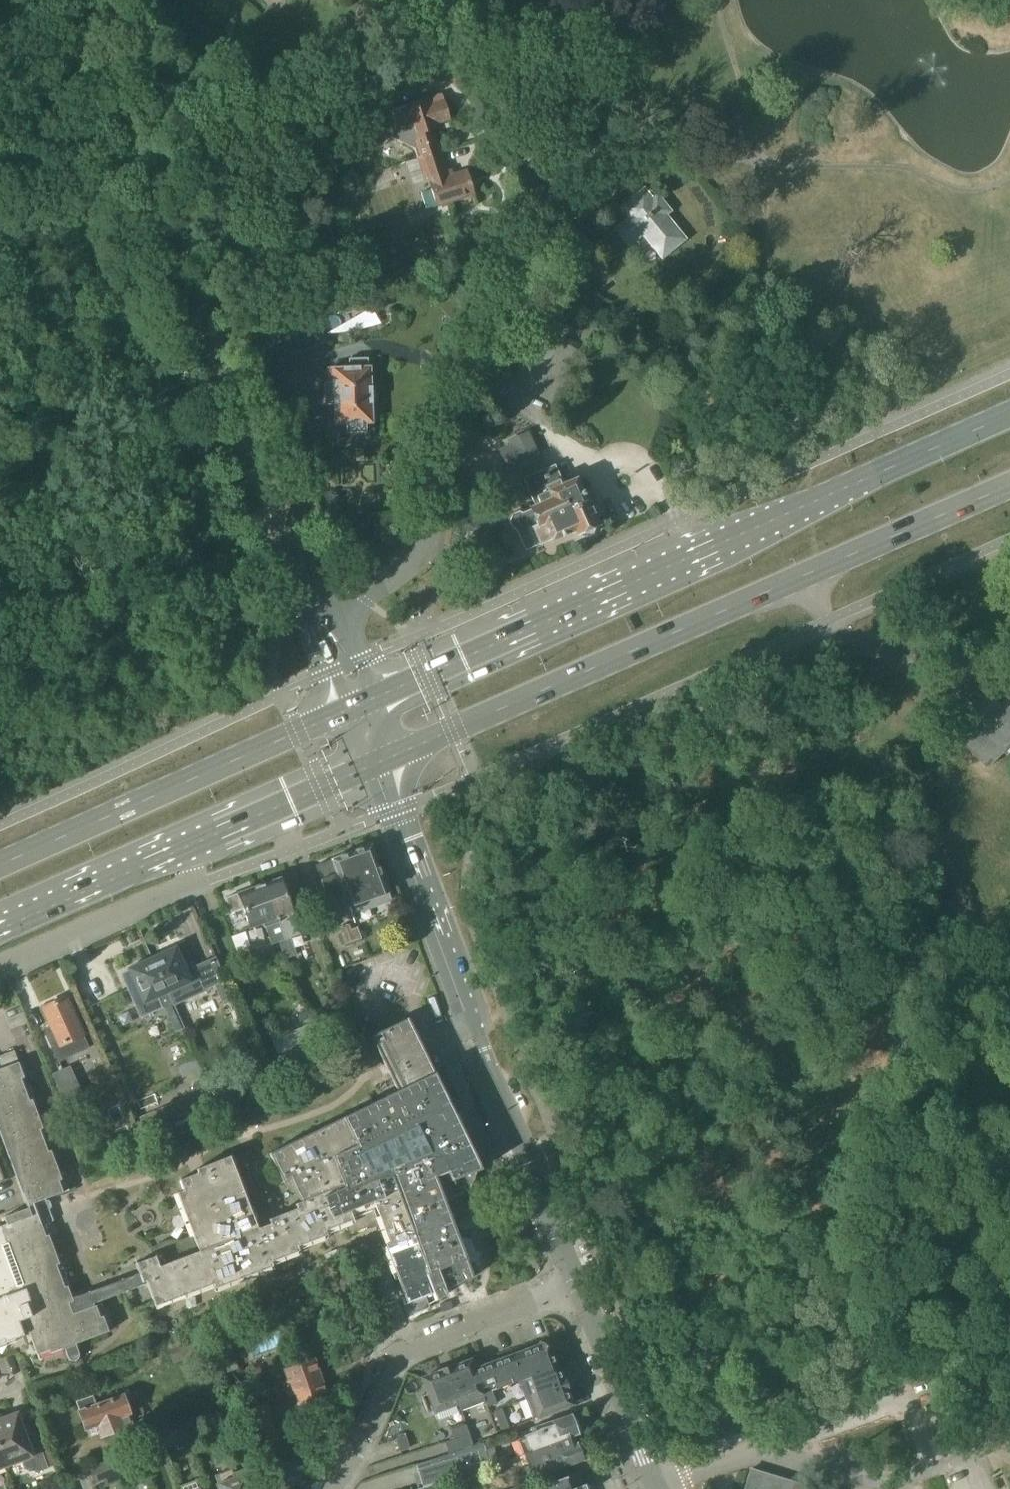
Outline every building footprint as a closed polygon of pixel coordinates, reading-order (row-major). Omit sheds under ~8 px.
[(429,98),(390,111),(395,127),(391,137),(414,149),(417,156),(417,158),(439,151),(431,125),(445,121),(449,119),(441,94),(429,98)] [(439,151),(417,158),(417,159),(424,182),(429,180),(437,206),(474,194),(472,188),(466,170),(447,176),(439,151)] [(626,211),(622,214),(628,224),(626,226),(622,229),(632,243),(639,238),(644,234),(660,254),(661,255),(662,256),(662,255),(664,254),(665,256),(669,253),(681,243),(679,241),(680,239),(679,237),(682,235),(683,233),(666,210),(667,209),(668,209),(659,198),(656,201),(656,200),(655,199),(650,203),(643,194),(641,196),(639,194),(638,193),(625,204),(626,206),(627,207),(624,209),(626,211)] [(370,425),(370,407),(373,404),(372,392),(370,390),(369,370),(367,369),(367,361),(347,361),(348,370),(328,371),(328,384),(323,384),(324,408),(334,408),(335,426),(344,426),(345,436),(366,435),(365,425),(370,425)] [(522,469),(541,460),(529,432),(510,441),(512,445),(500,450),(509,468),(519,463),(522,469)] [(564,486),(554,465),(524,479),(536,506),(532,508),(532,509),(523,513),(518,512),(510,516),(509,522),(512,528),(516,530),(525,550),(540,543),(541,543),(551,539),(552,539),(575,529),(577,532),(578,532),(579,534),(585,536),(592,533),(594,526),(592,521),(594,521),(576,481),(564,486)] [(991,695),(962,724),(973,735),(963,745),(989,771),(1005,754),(1009,757),(1009,755),(1009,695),(1000,704),(991,695)] [(371,846),(317,865),(336,919),(390,899),(371,846)] [(281,878),(262,885),(269,905),(272,904),(291,956),(297,954),(291,938),(300,934),(298,927),(297,925),(302,924),(297,911),(293,913),(287,895),(288,895),(294,893),(291,886),(288,877),(285,878),(281,879),(281,878)] [(264,923),(272,944),(279,942),(285,958),(291,956),(272,904),(269,905),(262,885),(239,893),(239,894),(227,898),(232,912),(244,908),(251,928),(264,923)] [(350,924),(340,928),(346,944),(361,938),(357,927),(352,929),(350,924)] [(191,964),(184,946),(172,951),(169,949),(163,952),(163,955),(153,960),(167,992),(167,991),(172,1003),(179,1018),(186,1015),(180,1000),(194,993),(203,989),(203,991),(214,986),(222,1003),(232,998),(214,958),(193,968),(191,964)] [(133,968),(121,973),(124,980),(129,991),(135,1005),(141,1018),(164,1008),(170,1022),(179,1018),(172,1003),(167,991),(167,992),(153,960),(143,964),(140,963),(134,965),(134,966),(133,968)] [(46,1034),(51,1045),(59,1063),(88,1049),(65,999),(43,1009),(53,1030),(46,1034)] [(139,1274),(96,1290),(100,1301),(147,1284),(148,1287),(155,1305),(158,1303),(160,1302),(161,1304),(172,1300),(180,1297),(180,1296),(180,1295),(183,1294),(184,1295),(185,1295),(186,1295),(185,1293),(189,1292),(189,1293),(192,1292),(209,1286),(208,1284),(210,1283),(212,1283),(214,1288),(214,1289),(216,1288),(215,1287),(219,1285),(219,1287),(239,1279),(238,1278),(240,1277),(242,1276),(242,1278),(243,1278),(247,1288),(276,1277),(275,1275),(271,1267),(272,1267),(273,1266),(271,1262),(270,1260),(274,1259),(274,1260),(282,1257),(294,1253),(293,1251),(297,1250),(297,1252),(299,1251),(298,1249),(297,1245),(300,1243),(301,1245),(320,1238),(320,1236),(321,1236),(323,1234),(324,1236),(325,1236),(327,1235),(326,1233),(324,1229),(326,1228),(328,1228),(328,1229),(334,1227),(345,1223),(348,1230),(350,1234),(360,1230),(369,1226),(367,1220),(371,1219),(374,1218),(378,1227),(396,1275),(398,1274),(401,1283),(400,1283),(399,1283),(400,1285),(405,1298),(406,1297),(407,1297),(413,1314),(430,1308),(428,1301),(434,1297),(435,1300),(436,1301),(442,1297),(447,1295),(446,1292),(446,1291),(472,1277),(474,1276),(445,1201),(463,1194),(465,1193),(468,1191),(471,1187),(472,1186),(475,1181),(476,1175),(476,1172),(482,1169),(473,1150),(449,1101),(459,1096),(448,1074),(445,1068),(444,1068),(435,1073),(409,1018),(372,1036),(375,1042),(398,1091),(394,1093),(380,1099),(270,1153),(285,1183),(289,1181),(291,1179),(295,1188),(301,1202),(299,1203),(295,1204),(296,1207),(297,1209),(283,1214),(269,1220),(270,1223),(258,1228),(252,1213),(250,1213),(249,1210),(250,1209),(248,1204),(243,1190),(241,1191),(240,1187),(241,1187),(242,1186),(241,1185),(239,1185),(239,1184),(238,1182),(240,1181),(232,1162),(230,1163),(228,1157),(196,1170),(197,1170),(198,1173),(188,1177),(179,1180),(180,1182),(183,1191),(182,1191),(178,1193),(180,1196),(181,1198),(179,1199),(186,1218),(188,1217),(189,1221),(188,1222),(188,1223),(188,1224),(189,1223),(190,1223),(192,1226),(190,1227),(193,1237),(179,1242),(178,1242),(174,1242),(170,1242),(168,1242),(163,1243),(160,1245),(156,1247),(153,1249),(151,1250),(154,1257),(147,1260),(135,1264),(139,1274)] [(290,1033),(288,1034),(294,1049),(298,1057),(305,1072),(307,1072),(331,1061),(321,1037),(315,1022),(307,1026),(290,1033)] [(360,1077),(382,1066),(372,1044),(360,1049),(364,1057),(353,1061),(360,1077)] [(294,1049),(265,1062),(267,1066),(275,1085),(305,1072),(298,1057),(294,1049)] [(24,1336),(20,1327),(23,1326),(26,1325),(31,1338),(37,1355),(49,1350),(50,1353),(63,1349),(64,1348),(65,1351),(68,1358),(68,1359),(69,1359),(69,1360),(70,1360),(71,1361),(72,1361),(73,1361),(74,1361),(75,1361),(76,1361),(77,1360),(78,1359),(79,1358),(79,1357),(79,1356),(79,1355),(79,1354),(79,1353),(77,1349),(76,1344),(109,1332),(103,1317),(100,1318),(99,1313),(96,1306),(94,1307),(93,1304),(100,1301),(96,1290),(72,1299),(71,1295),(68,1287),(66,1287),(65,1288),(58,1269),(56,1265),(58,1265),(59,1264),(49,1235),(47,1236),(46,1237),(42,1226),(43,1225),(47,1224),(47,1225),(48,1225),(48,1223),(51,1222),(53,1221),(49,1209),(47,1210),(45,1204),(44,1203),(46,1202),(45,1200),(55,1196),(69,1191),(68,1188),(67,1189),(68,1190),(67,1190),(63,1192),(61,1188),(59,1181),(61,1180),(62,1180),(59,1171),(51,1151),(48,1152),(40,1130),(43,1129),(32,1100),(30,1101),(29,1101),(26,1092),(21,1079),(22,1079),(24,1078),(14,1051),(0,1056),(0,1133),(26,1203),(28,1208),(7,1216),(4,1217),(6,1224),(0,1227),(0,1345),(24,1336)] [(62,1099),(75,1094),(65,1070),(52,1075),(62,1099)] [(204,1124),(192,1096),(139,1119),(151,1146),(204,1124)] [(372,1336),(389,1330),(381,1306),(375,1308),(372,1336)] [(159,1320),(153,1322),(151,1328),(153,1334),(158,1337),(165,1335),(167,1329),(165,1323),(159,1320)] [(556,1365),(551,1352),(539,1346),(482,1367),(485,1372),(477,1375),(484,1393),(557,1365),(556,1365)] [(298,1405),(304,1403),(307,1412),(327,1405),(324,1396),(327,1395),(314,1359),(285,1370),(289,1381),(284,1383),(289,1396),(294,1394),(298,1405)] [(476,1375),(471,1360),(454,1366),(454,1367),(452,1368),(453,1370),(448,1372),(459,1403),(458,1403),(461,1410),(486,1401),(483,1394),(484,1394),(484,1393),(477,1375),(476,1375)] [(526,1399),(562,1386),(560,1380),(562,1379),(561,1377),(562,1377),(557,1365),(484,1393),(484,1394),(492,1391),(519,1381),(526,1399)] [(459,1403),(448,1372),(442,1374),(441,1372),(439,1372),(423,1378),(428,1393),(422,1396),(428,1413),(435,1411),(435,1412),(458,1403),(459,1403)] [(562,1386),(526,1399),(533,1418),(572,1404),(567,1392),(566,1390),(564,1391),(562,1386)] [(487,1407),(496,1404),(492,1391),(484,1394),(483,1394),(486,1401),(487,1407)] [(143,1415),(135,1392),(97,1406),(93,1396),(77,1402),(80,1412),(85,1429),(89,1428),(92,1435),(99,1432),(100,1437),(131,1426),(129,1420),(143,1415)] [(502,1434),(510,1431),(501,1408),(494,1411),(502,1434)] [(538,1448),(573,1435),(578,1433),(576,1428),(579,1423),(577,1417),(571,1416),(571,1414),(539,1425),(541,1430),(518,1438),(518,1441),(522,1451),(524,1453),(538,1448)] [(4,1465),(21,1459),(24,1467),(30,1469),(34,1468),(36,1472),(47,1468),(37,1440),(26,1444),(16,1416),(6,1420),(5,1417),(5,1416),(0,1415),(0,1456),(4,1465)] [(174,1431),(169,1420),(146,1429),(145,1427),(130,1433),(136,1447),(137,1446),(160,1437),(174,1431)] [(451,1429),(454,1439),(469,1434),(466,1424),(451,1429)] [(160,1437),(164,1447),(165,1449),(190,1439),(186,1427),(174,1431),(160,1437)] [(234,1453),(246,1448),(241,1434),(229,1438),(234,1453)] [(450,1454),(473,1447),(469,1434),(454,1439),(446,1441),(450,1454)] [(576,1444),(573,1435),(538,1448),(524,1453),(528,1465),(542,1460),(546,1472),(582,1459),(581,1457),(590,1454),(585,1441),(576,1444)] [(431,1459),(417,1464),(418,1468),(424,1486),(438,1482),(443,1481),(491,1466),(484,1444),(484,1443),(473,1447),(450,1455),(450,1454),(438,1457),(431,1459)] [(114,1457),(119,1472),(142,1464),(136,1449),(114,1457)] [(121,1481),(119,1475),(113,1459),(90,1468),(95,1483),(103,1480),(106,1487),(121,1481)] [(815,1488),(751,1469),(745,1488),(815,1488)] [(243,1470),(231,1475),(233,1479),(218,1485),(220,1488),(250,1488),(243,1470)] [(580,1471),(531,1488),(586,1488),(585,1485),(581,1485),(580,1471)] [(197,1480),(180,1486),(181,1488),(200,1488),(197,1480)] [(443,1481),(438,1482),(417,1488),(446,1488),(443,1481)]
